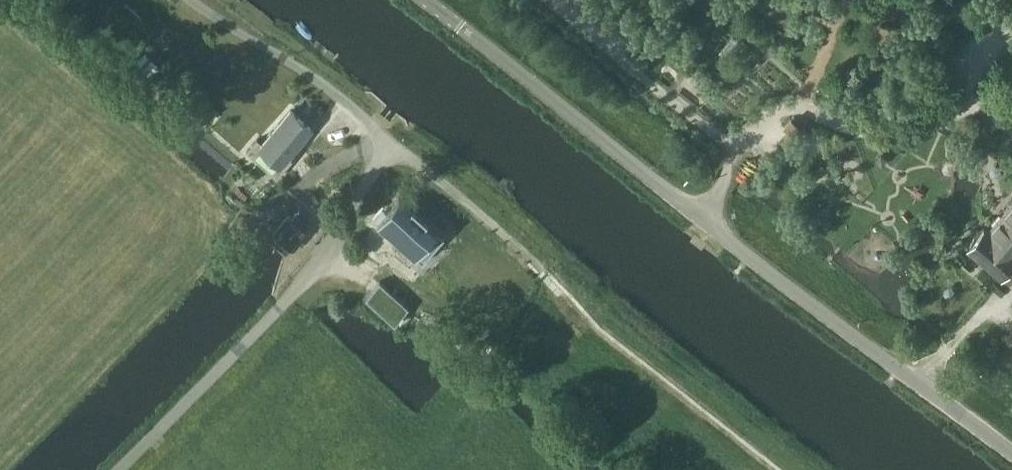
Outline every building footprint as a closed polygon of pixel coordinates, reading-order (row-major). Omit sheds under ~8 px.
[(732,37),(721,50),(729,57),(741,44),(732,37)] [(149,73),(158,62),(146,52),(137,62),(149,73)] [(258,138),(247,150),(277,177),(296,155),(292,151),(313,126),(291,106),(260,140),(258,138)] [(792,130),(797,124),(791,118),(786,123),(792,130)] [(399,197),(378,220),(423,260),(444,237),(399,197)] [(987,227),(984,225),(967,243),(1000,273),(1011,260),(1011,199),(987,227)] [(408,307),(380,282),(367,296),(395,321),(408,307)]
